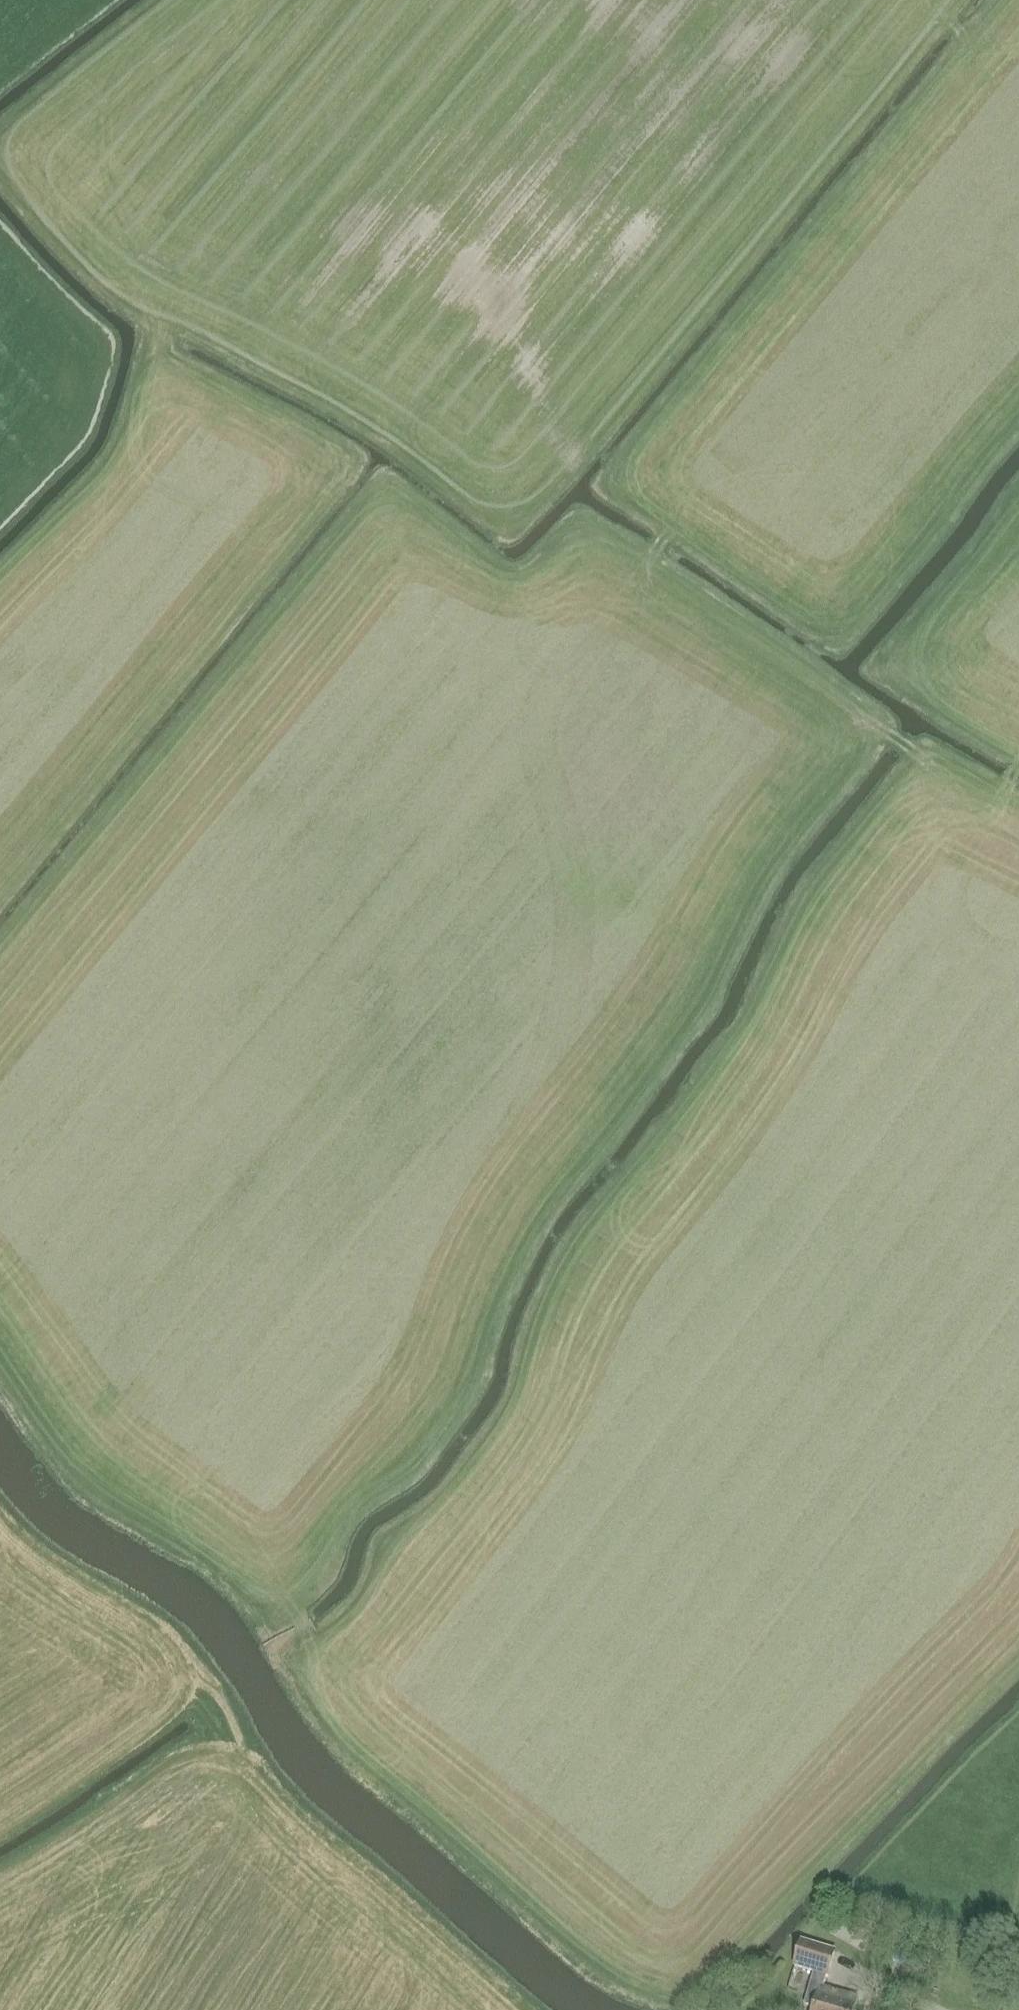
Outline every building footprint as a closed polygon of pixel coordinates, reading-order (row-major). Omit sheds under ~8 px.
[(835,1950),(802,1941),(795,1966),(802,1968),(813,1971),(803,2003),(814,2006),(813,2009),(853,2009),(857,1996),(824,1987),(827,1975),(828,1975),(835,1950)]
